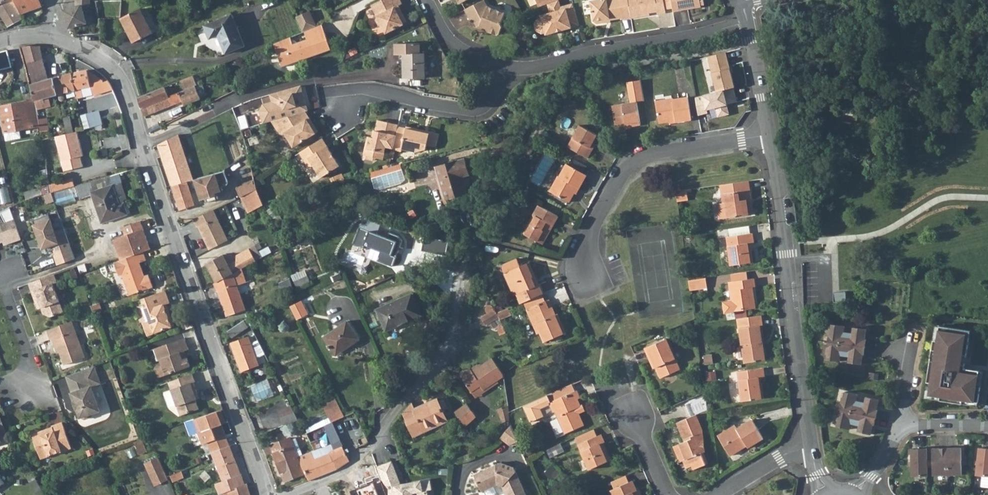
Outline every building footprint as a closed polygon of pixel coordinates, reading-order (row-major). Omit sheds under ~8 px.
[(7,28),(21,21),(19,16),(14,0),(0,0),(0,16),(7,28)] [(19,16),(41,7),(39,0),(14,0),(19,16)] [(75,7),(63,11),(68,29),(86,23),(81,6),(89,6),(89,0),(76,0),(75,7)] [(371,5),(377,17),(376,21),(378,26),(382,27),(385,33),(406,23),(401,13),(398,15),(394,8),(402,5),(399,0),(382,0),(371,5)] [(487,7),(484,0),(465,10),(470,21),(473,19),(476,26),(479,25),(485,28),(487,31),(495,34),(498,33),(501,26),(500,23),(504,12),(487,7)] [(547,4),(549,12),(540,15),(541,17),(537,18),(534,24),(536,30),(541,33),(545,32),(546,34),(556,32),(555,28),(560,27),(561,30),(578,25),(572,3),(560,6),(558,0),(547,4)] [(590,1),(593,22),(597,24),(603,23),(606,20),(609,19),(609,20),(622,18),(622,20),(631,18),(628,0),(597,0),(590,1)] [(631,18),(649,15),(649,13),(657,12),(657,14),(665,13),(665,9),(663,0),(628,0),(631,18)] [(665,9),(672,8),(670,0),(663,0),(665,9)] [(672,8),(672,12),(700,7),(700,6),(703,5),(703,0),(670,0),(672,8)] [(140,9),(121,18),(134,43),(153,33),(140,9)] [(304,31),(316,26),(308,10),(295,17),(302,32),(304,31)] [(231,14),(204,26),(209,39),(218,36),(225,53),(244,46),(231,14)] [(316,26),(304,31),(306,39),(324,33),(322,24),(316,26)] [(292,44),(290,37),(273,43),(281,67),(330,50),(324,33),(306,39),(292,44)] [(419,44),(395,45),(396,56),(403,56),(404,80),(425,79),(424,54),(419,54),(419,44)] [(39,46),(22,46),(26,58),(43,61),(39,46)] [(727,54),(697,61),(702,82),(721,77),(720,70),(730,68),(727,54)] [(43,61),(26,58),(33,85),(48,80),(43,61)] [(107,92),(103,81),(91,84),(87,71),(71,73),(75,91),(77,95),(89,92),(90,96),(107,92)] [(71,73),(54,78),(58,95),(75,91),(71,73)] [(168,97),(141,107),(144,117),(182,102),(184,106),(200,100),(195,86),(197,86),(193,76),(180,81),(184,91),(179,93),(172,95),(168,97)] [(727,77),(703,84),(712,120),(736,114),(727,77)] [(33,85),(31,86),(35,100),(36,109),(49,107),(48,97),(58,95),(54,78),(48,80),(33,85)] [(261,111),(265,124),(271,122),(305,112),(310,110),(303,85),(272,95),(274,102),(272,105),(263,108),(261,111)] [(164,87),(139,98),(141,107),(168,97),(164,87)] [(664,104),(656,105),(659,125),(670,123),(676,122),(676,124),(691,121),(687,98),(673,101),(673,99),(664,101),(664,104)] [(36,109),(35,100),(1,106),(6,139),(21,136),(21,130),(39,126),(36,109)] [(614,126),(624,124),(631,123),(631,127),(639,126),(635,103),(610,107),(614,126)] [(98,110),(83,114),(86,129),(102,125),(98,110)] [(310,118),(305,112),(271,122),(279,134),(283,135),(285,134),(292,145),(296,146),(319,132),(314,124),(311,124),(310,124),(307,120),(310,118)] [(399,126),(399,124),(378,119),(376,130),(375,137),(373,137),(369,136),(365,155),(367,158),(374,160),(378,158),(384,159),(387,146),(394,148),(399,126)] [(394,148),(394,149),(402,150),(403,148),(416,151),(427,148),(428,144),(435,146),(437,145),(440,133),(430,130),(430,132),(421,130),(421,128),(407,125),(407,127),(399,126),(394,148)] [(591,150),(587,148),(590,143),(595,135),(578,126),(565,150),(585,161),(591,150)] [(160,127),(148,132),(150,138),(162,132),(160,127)] [(78,130),(68,133),(77,168),(84,166),(81,155),(85,154),(78,130)] [(68,133),(57,136),(65,171),(77,168),(68,133)] [(180,135),(167,141),(170,148),(183,144),(180,135)] [(340,166),(323,138),(300,153),(310,168),(314,165),(322,178),(340,166)] [(167,141),(160,145),(162,151),(170,148),(167,141)] [(170,148),(162,151),(164,158),(185,153),(183,144),(170,148)] [(185,153),(164,158),(173,187),(188,182),(194,180),(185,153)] [(466,158),(438,167),(447,199),(468,193),(463,176),(471,173),(466,158)] [(554,188),(550,197),(567,206),(575,192),(577,193),(585,178),(565,167),(558,179),(556,179),(552,187),(554,188)] [(225,169),(195,180),(201,198),(206,196),(208,202),(221,198),(219,192),(224,190),(223,187),(227,185),(229,181),(225,169)] [(72,178),(50,183),(51,192),(67,188),(74,185),(72,178)] [(255,179),(237,188),(241,197),(258,190),(255,181),(255,179)] [(188,182),(173,187),(180,211),(195,206),(188,182)] [(748,184),(723,187),(725,205),(717,205),(719,221),(751,217),(749,202),(751,202),(748,184)] [(113,185),(92,192),(102,223),(128,214),(125,203),(120,205),(113,185)] [(258,190),(241,197),(248,212),(264,205),(264,204),(258,190)] [(10,208),(0,213),(4,222),(0,224),(0,243),(3,241),(4,245),(21,239),(10,208)] [(536,220),(526,239),(542,248),(557,220),(539,209),(534,219),(536,220)] [(214,210),(193,220),(197,228),(199,228),(211,251),(215,249),(215,248),(229,241),(214,210)] [(54,254),(58,264),(75,258),(64,228),(55,231),(48,214),(32,219),(43,248),(45,247),(47,252),(54,249),(56,254),(54,254)] [(120,259),(143,251),(150,249),(140,221),(122,227),(125,235),(128,242),(116,246),(120,259)] [(691,229),(681,230),(682,238),(692,237),(691,229)] [(748,229),(727,232),(727,233),(728,239),(727,240),(730,268),(752,266),(751,254),(747,254),(746,246),(752,245),(751,236),(748,237),(748,229)] [(128,242),(125,235),(113,239),(116,246),(128,242)] [(209,267),(217,282),(242,269),(256,261),(249,249),(235,256),(226,254),(210,262),(209,267)] [(120,259),(114,261),(120,275),(122,274),(130,294),(153,287),(150,278),(146,279),(145,275),(140,262),(146,260),(143,251),(120,259)] [(517,296),(521,306),(524,305),(542,296),(543,296),(539,287),(536,288),(532,280),(536,278),(533,271),(531,272),(527,265),(520,268),(517,260),(504,266),(502,270),(514,296),(517,296)] [(217,282),(215,284),(218,291),(219,291),(228,316),(246,310),(238,287),(247,283),(242,269),(217,282)] [(57,282),(54,274),(41,278),(44,286),(32,290),(37,303),(40,302),(41,307),(44,314),(49,317),(63,312),(53,283),(57,282)] [(746,275),(730,278),(731,284),(747,282),(746,275)] [(31,282),(29,282),(32,290),(44,286),(41,278),(31,282)] [(704,281),(687,284),(688,294),(706,291),(704,281)] [(747,282),(731,284),(728,285),(731,304),(723,305),(724,316),(754,311),(751,290),(754,290),(752,281),(747,282)] [(166,290),(143,298),(151,320),(146,322),(144,325),(147,332),(151,334),(175,326),(170,312),(167,310),(165,305),(168,304),(171,303),(166,290)] [(835,292),(832,292),(831,302),(844,302),(844,292),(835,292)] [(412,295),(377,309),(386,330),(420,315),(412,295)] [(527,310),(545,303),(542,296),(524,305),(527,310)] [(99,303),(92,305),(94,313),(95,315),(102,312),(99,303)] [(545,303),(527,310),(530,318),(535,317),(542,334),(546,344),(566,335),(562,327),(560,328),(556,318),(552,309),(548,310),(545,303)] [(493,322),(499,318),(498,316),(495,311),(494,310),(493,309),(492,309),(491,309),(489,309),(488,310),(488,311),(487,312),(487,313),(487,314),(488,315),(482,318),(487,326),(490,324),(494,330),(497,328),(493,322)] [(535,317),(530,318),(537,336),(542,334),(535,317)] [(739,331),(743,366),(763,363),(759,328),(761,328),(760,318),(737,321),(738,331),(739,331)] [(84,358),(72,321),(47,329),(50,339),(52,338),(55,347),(58,346),(59,351),(64,365),(84,358)] [(245,321),(228,330),(232,337),(249,328),(245,321)] [(352,323),(326,335),(337,357),(362,345),(352,323)] [(829,329),(827,341),(865,346),(866,339),(865,338),(866,328),(853,326),(852,332),(844,331),(844,325),(831,323),(830,330),(829,329)] [(970,331),(939,326),(937,341),(934,340),(927,382),(931,382),(929,395),(940,396),(940,400),(962,403),(963,400),(978,402),(981,387),(977,386),(979,371),(965,369),(970,331)] [(181,351),(185,350),(190,349),(185,337),(156,348),(160,359),(162,358),(164,364),(156,367),(159,376),(190,365),(187,356),(183,358),(181,351)] [(249,338),(232,344),(242,372),(260,366),(257,358),(265,355),(259,341),(251,344),(249,338)] [(646,348),(650,358),(652,358),(657,369),(662,379),(681,371),(667,339),(646,348)] [(865,346),(827,341),(826,353),(827,353),(826,359),(839,361),(840,355),(849,356),(848,362),(861,364),(863,354),(864,354),(865,346)] [(491,358),(479,366),(482,375),(496,371),(499,380),(502,378),(502,376),(502,375),(491,358)] [(459,376),(471,393),(480,387),(482,391),(497,381),(499,380),(496,371),(482,375),(479,366),(475,369),(476,371),(472,374),(469,369),(459,376)] [(72,393),(71,393),(74,402),(73,402),(76,410),(77,410),(80,418),(81,418),(84,420),(90,418),(92,414),(99,412),(91,387),(100,384),(95,367),(67,376),(72,393)] [(761,371),(737,374),(741,404),(761,401),(760,389),(758,389),(757,381),(763,381),(761,371)] [(194,373),(170,381),(182,415),(199,409),(196,399),(198,399),(196,393),(198,392),(195,382),(197,381),(194,373)] [(480,387),(471,393),(474,399),(498,383),(497,381),(482,391),(480,387)] [(562,390),(521,408),(528,424),(540,420),(537,413),(538,410),(538,409),(549,405),(552,414),(555,413),(564,435),(582,427),(577,416),(583,413),(581,407),(579,408),(575,401),(579,399),(575,391),(574,392),(571,386),(562,390)] [(842,396),(839,408),(876,417),(878,410),(877,409),(879,399),(866,396),(864,402),(856,400),(858,394),(845,391),(843,397),(842,396)] [(412,404),(403,413),(414,437),(447,422),(436,399),(414,408),(412,404)] [(467,404),(456,412),(464,426),(475,416),(467,404)] [(338,406),(326,412),(331,423),(343,416),(338,406)] [(279,411),(281,418),(294,413),(291,407),(279,411)] [(876,417),(839,408),(836,419),(838,420),(836,426),(849,429),(851,423),(859,425),(857,431),(871,434),(873,424),(874,425),(876,417)] [(221,410),(195,420),(205,444),(208,443),(212,454),(230,447),(222,426),(226,424),(221,410)] [(331,423),(324,426),(332,443),(335,448),(342,446),(346,453),(369,442),(366,438),(353,412),(343,416),(331,423)] [(298,421),(294,413),(281,418),(284,426),(298,421)] [(680,448),(673,451),(678,463),(682,461),(683,463),(686,471),(691,469),(693,472),(705,468),(700,456),(703,455),(700,430),(694,416),(677,424),(684,443),(679,445),(680,448)] [(61,423),(51,427),(51,429),(52,432),(46,435),(40,432),(31,436),(41,459),(70,448),(61,423)] [(734,431),(716,442),(727,460),(740,452),(740,450),(744,448),(746,451),(762,442),(751,423),(735,433),(734,431)] [(518,440),(511,424),(500,438),(508,445),(518,440)] [(592,431),(575,438),(578,445),(595,437),(592,431)] [(387,434),(376,449),(385,457),(386,456),(393,462),(402,456),(399,449),(394,442),(387,434)] [(595,437),(578,445),(578,446),(589,470),(609,461),(604,450),(602,451),(599,445),(602,443),(599,436),(595,437)] [(139,439),(135,440),(141,454),(148,451),(142,437),(139,439)] [(290,438),(271,446),(285,482),(305,474),(298,457),(303,455),(295,438),(291,440),(290,438)] [(303,455),(298,457),(305,474),(308,481),(338,470),(349,460),(346,453),(342,446),(335,448),(332,443),(321,447),(317,439),(311,442),(315,450),(303,455)] [(230,447),(212,454),(222,480),(215,483),(219,493),(228,490),(245,484),(230,447)] [(961,447),(947,448),(947,475),(962,474),(961,447)] [(979,447),(976,475),(982,476),(981,487),(987,488),(987,448),(979,447)] [(928,476),(927,448),(911,449),(912,476),(928,476)] [(947,475),(947,448),(932,448),(933,475),(947,475)] [(159,457),(145,463),(149,472),(163,466),(159,457)] [(473,473),(481,490),(496,483),(501,485),(505,494),(526,494),(514,466),(501,461),(473,473)] [(375,468),(386,494),(427,494),(426,490),(431,490),(429,480),(400,486),(391,462),(375,468)] [(163,466),(149,472),(155,486),(169,480),(163,466)] [(612,482),(614,489),(629,483),(626,476),(612,482)] [(611,491),(613,494),(640,494),(638,490),(636,491),(632,482),(629,483),(614,489),(611,491)] [(8,487),(6,483),(0,487),(0,493),(8,487)] [(245,484),(228,490),(229,494),(250,494),(247,485),(247,484),(245,484)]
